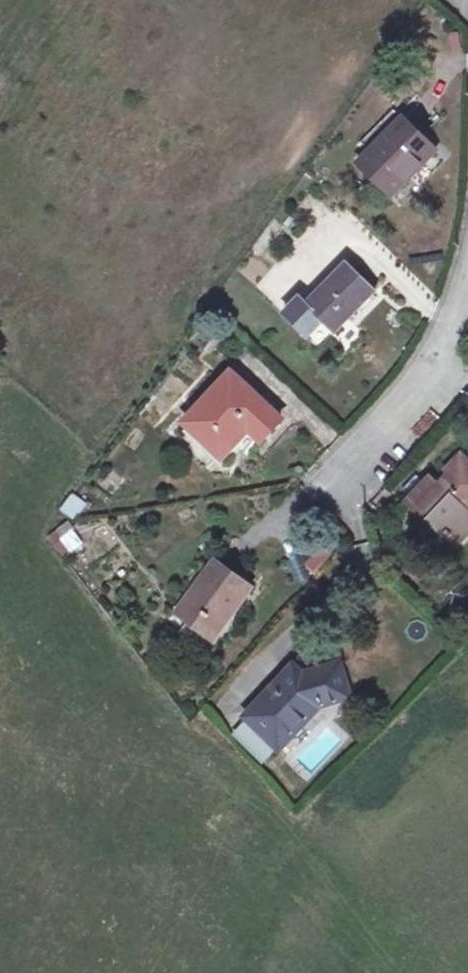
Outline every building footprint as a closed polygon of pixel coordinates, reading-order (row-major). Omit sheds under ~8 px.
[(392,195),(436,151),(404,119),(360,164),(392,195)] [(320,349),(376,291),(349,264),(308,306),(301,299),(285,315),(320,349)] [(282,422),(232,376),(188,424),(223,456),(250,428),(264,441),(282,422)] [(463,456),(448,472),(451,475),(440,487),(430,477),(425,483),(411,498),(386,524),(395,532),(396,542),(405,550),(428,527),(426,526),(431,520),(457,544),(467,533),(467,461),(463,456)] [(402,490),(411,498),(425,483),(417,475),(402,490)] [(77,520),(87,502),(70,492),(60,510),(77,520)] [(61,558),(84,544),(70,521),(47,535),(61,558)] [(320,548),(303,563),(313,574),(329,559),(320,548)] [(215,562),(178,615),(213,640),(250,588),(215,562)] [(304,664),(296,657),(227,730),(268,768),(353,677),(320,646),(304,664)] [(335,721),(296,761),(312,777),(351,738),(335,721)]
